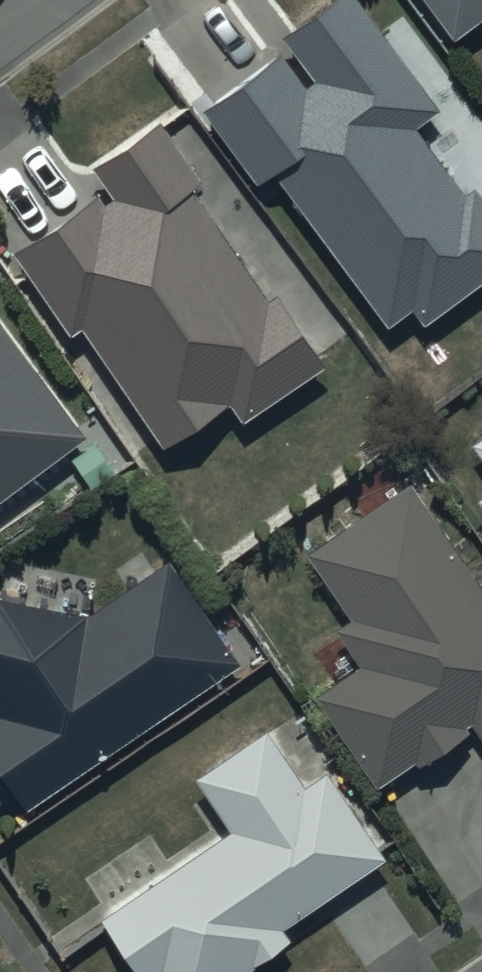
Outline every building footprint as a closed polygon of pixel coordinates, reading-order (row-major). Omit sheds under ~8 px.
[(280,40),(202,97),(257,171),(273,159),(387,314),(411,297),(422,313),(481,269),(481,184),(474,173),(463,182),(413,115),(440,95),(370,0),(316,0),(282,25),(313,66),(304,72),(280,40)] [(455,23),(480,4),(481,6),(481,0),(438,0),(455,23)] [(99,185),(18,239),(69,319),(81,312),(162,434),(228,390),(242,410),(326,354),(278,282),(266,290),(191,177),(201,171),(161,110),(95,155),(114,184),(103,191),(99,185)] [(84,429),(0,308),(0,488),(84,429)] [(471,432),(481,448),(481,425),(471,432)] [(411,472),(306,541),(349,606),(333,617),(358,654),(312,684),(374,777),(413,751),(416,755),(469,719),(466,715),(471,712),(481,729),(481,580),(411,472)] [(0,587),(0,755),(27,795),(236,652),(166,549),(87,604),(0,587)] [(325,758),(301,773),(266,719),(193,767),(229,821),(99,906),(142,971),(147,971),(161,963),(167,971),(226,971),(291,930),(281,915),(383,848),(325,758)]
